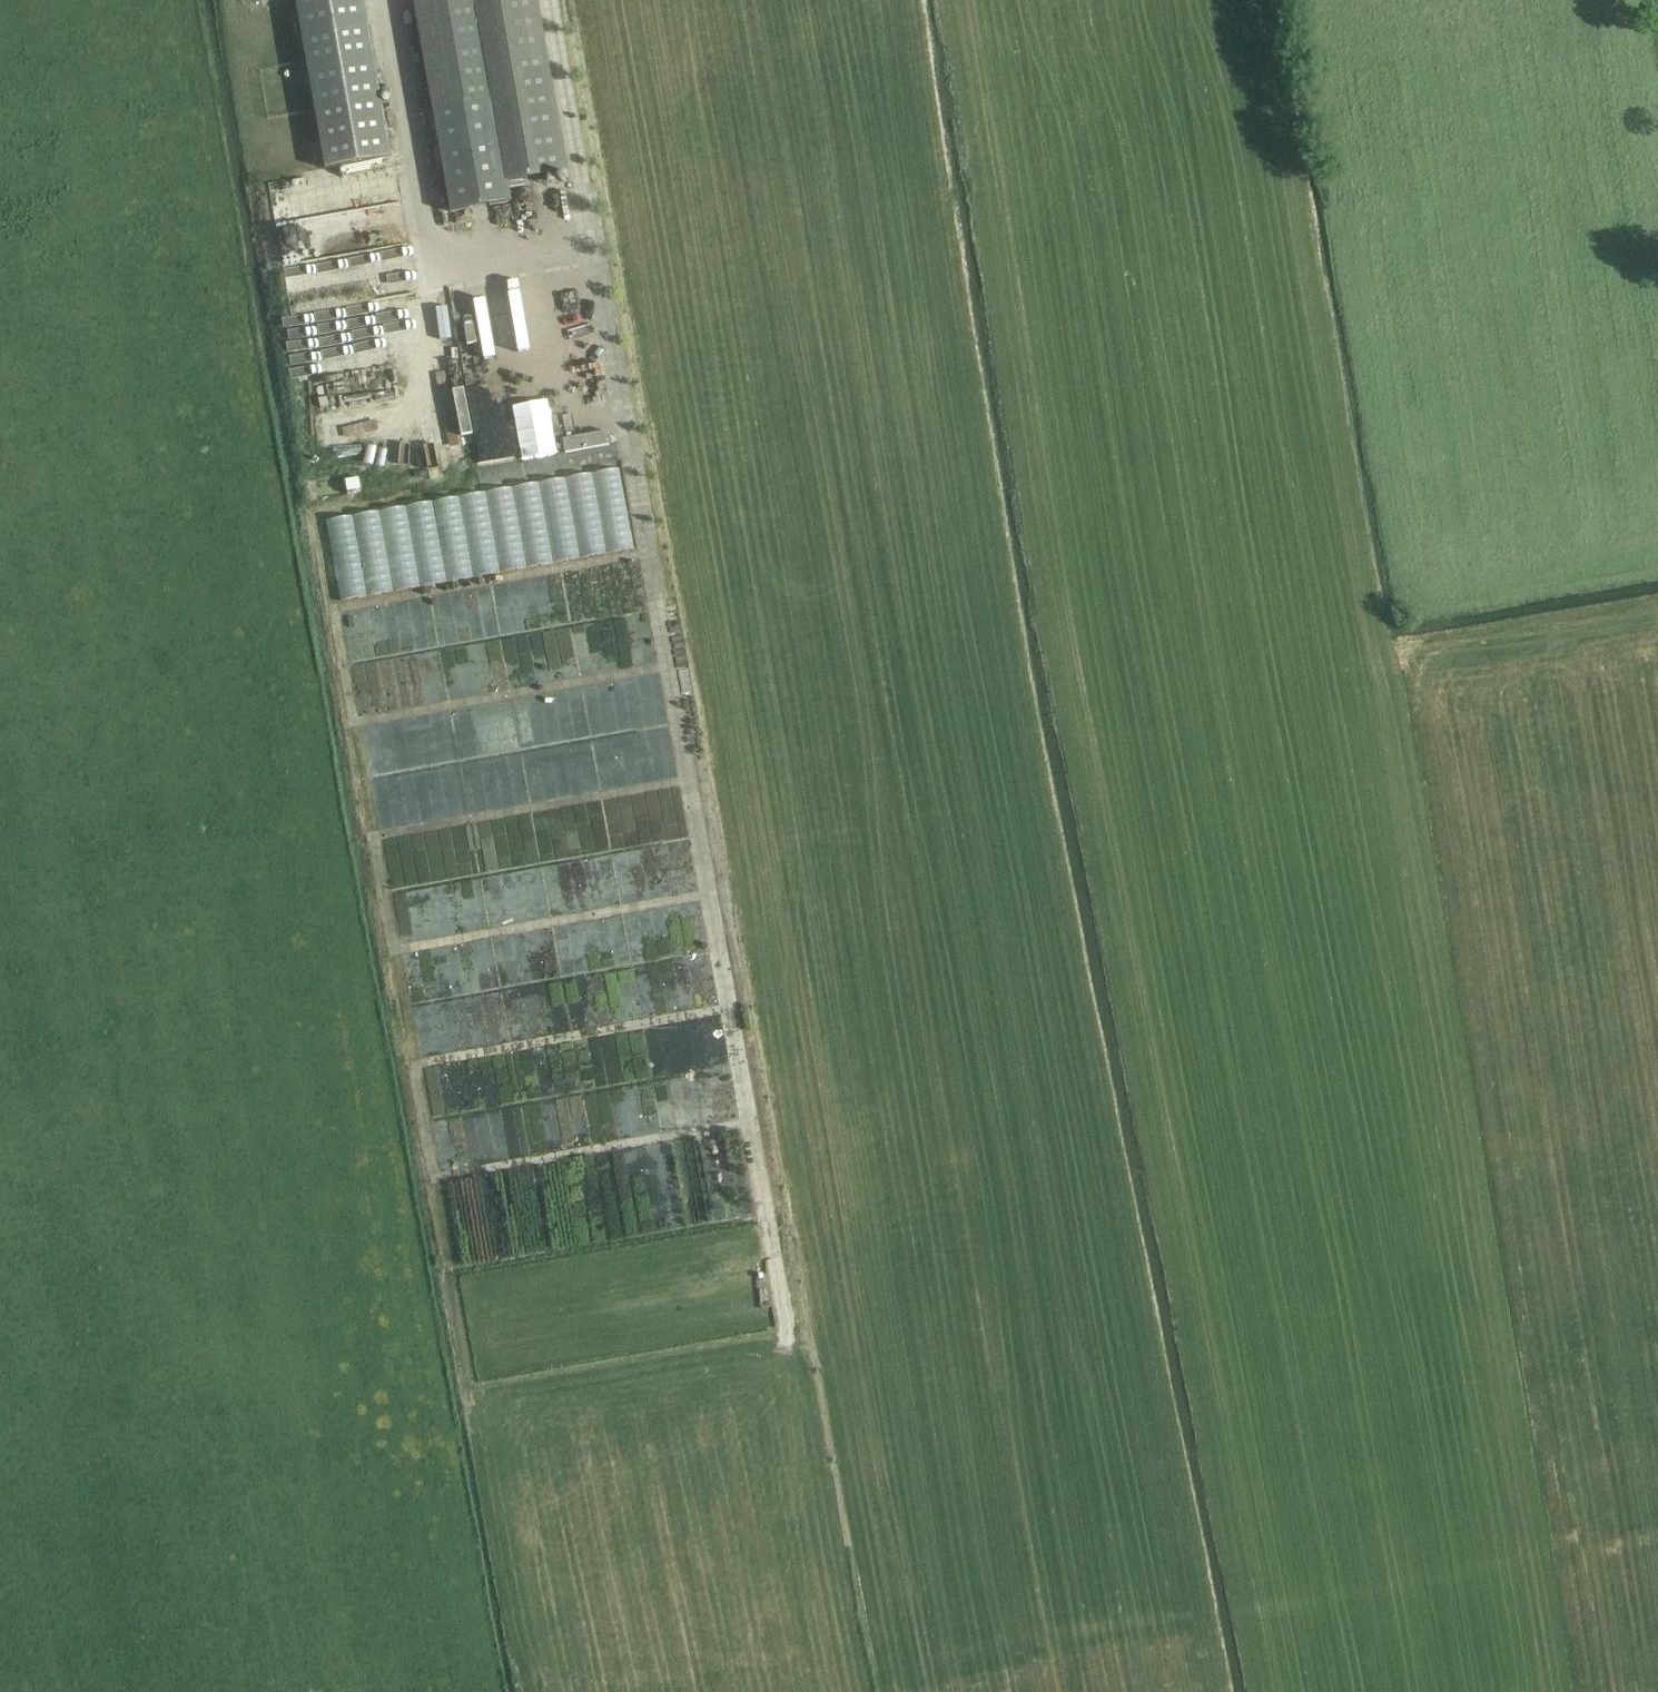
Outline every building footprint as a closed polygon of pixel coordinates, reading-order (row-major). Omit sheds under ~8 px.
[(325,169),(391,157),(363,0),(296,0),(325,169)] [(433,112),(492,102),(506,182),(508,182),(569,171),(538,0),(413,0),(433,112)] [(285,245),(295,309),(393,294),(388,263),(411,259),(408,245),(333,257),(332,245),(361,241),(359,227),(305,235),(306,242),(285,245)] [(499,350),(480,355),(485,376),(504,371),(499,350)] [(557,453),(547,400),(512,406),(522,459),(557,453)] [(625,472),(326,513),(337,596),(636,555),(625,472)] [(361,490),(359,478),(345,480),(347,492),(361,490)] [(544,771),(568,769),(566,747),(542,750),(544,771)]
